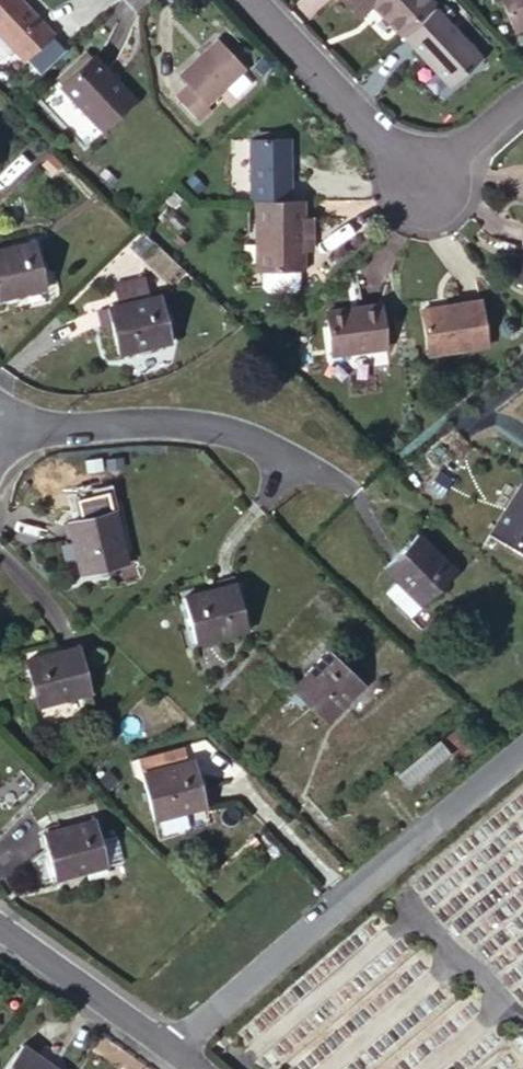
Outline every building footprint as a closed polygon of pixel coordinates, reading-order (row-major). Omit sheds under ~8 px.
[(52,22),(53,22),(32,0),(0,0),(0,22),(25,48),(26,47),(52,22)] [(359,0),(349,0),(358,10),(364,5),(359,0)] [(400,28),(431,0),(374,0),(400,28)] [(515,27),(522,24),(522,0),(504,0),(515,27)] [(481,51),(437,4),(406,33),(448,81),(481,51)] [(57,28),(52,22),(26,47),(30,52),(57,28)] [(243,59),(217,29),(178,66),(186,75),(175,86),(196,110),(208,99),(205,95),(243,59)] [(64,76),(93,49),(87,43),(58,69),(64,76)] [(94,48),(93,49),(64,76),(62,78),(101,120),(134,90),(94,48)] [(247,128),(247,193),(253,192),(289,192),(288,128),(247,128)] [(289,192),(253,192),(254,261),(261,261),(261,276),(265,280),(291,280),(295,276),(294,260),(301,261),(300,192),(289,192)] [(38,237),(0,248),(0,292),(50,279),(38,237)] [(124,292),(150,287),(145,265),(119,271),(124,292)] [(113,294),(116,312),(121,337),(174,327),(166,284),(150,287),(124,292),(113,294)] [(105,314),(116,312),(113,294),(101,297),(105,314)] [(487,341),(480,295),(422,304),(429,351),(487,341)] [(386,343),(382,297),(325,304),(332,350),(386,343)] [(522,544),(522,482),(520,480),(492,526),(522,544)] [(125,556),(113,507),(68,517),(79,566),(125,556)] [(383,563),(397,577),(424,602),(459,566),(419,527),(383,563)] [(424,602),(397,577),(386,587),(413,613),(424,602)] [(247,626),(236,583),(185,594),(195,638),(247,626)] [(84,686),(74,640),(22,651),(33,697),(84,686)] [(364,687),(329,651),(292,688),(326,723),(364,687)] [(413,721),(372,755),(385,770),(426,737),(413,721)] [(204,807),(195,758),(144,769),(153,817),(204,807)] [(103,856),(97,833),(92,814),(88,815),(61,821),(42,825),(46,841),(53,868),(103,857),(103,856)] [(111,830),(97,833),(103,856),(117,853),(111,830)] [(34,873),(53,868),(46,841),(28,851),(34,873)] [(19,1044),(2,1068),(57,1068),(19,1044)]
